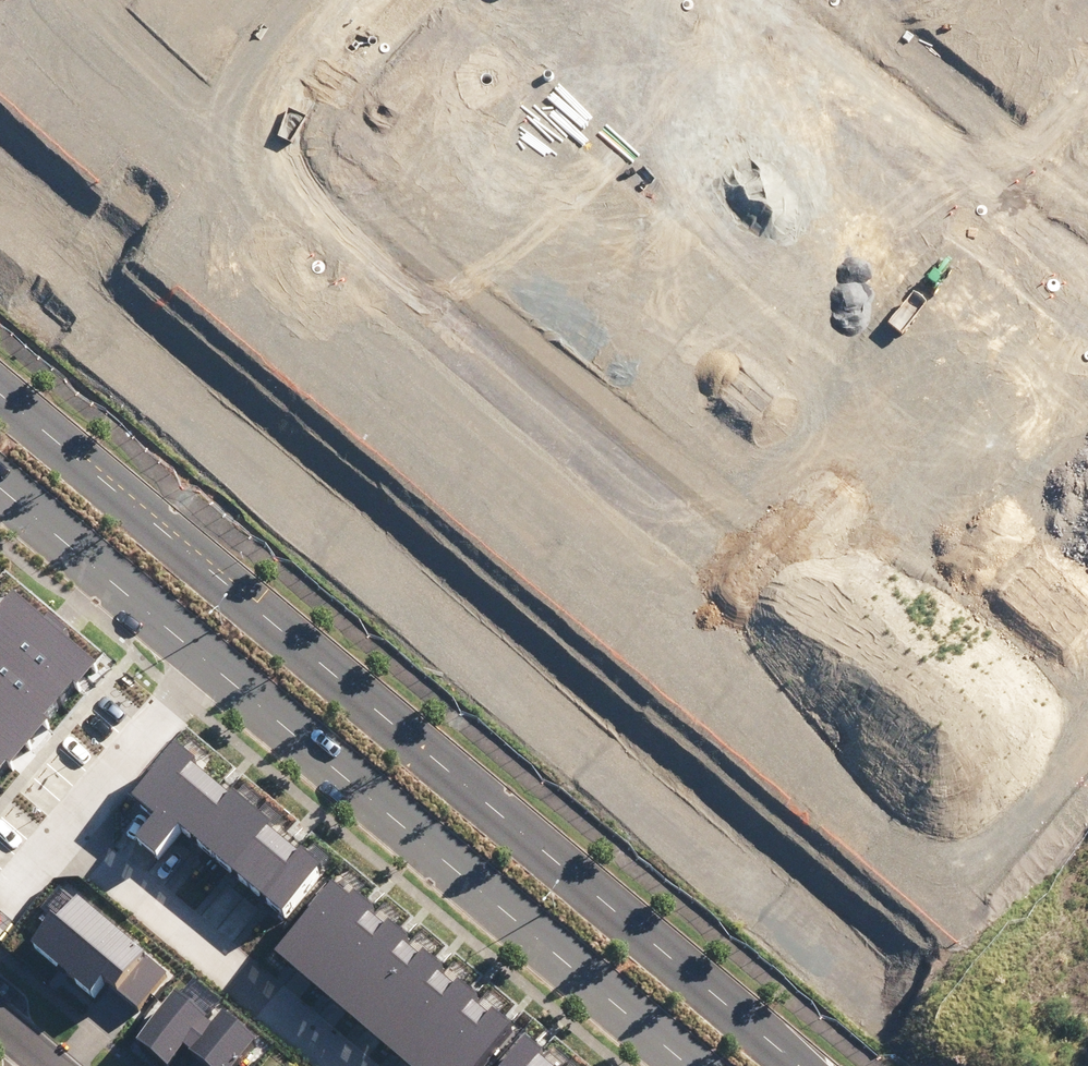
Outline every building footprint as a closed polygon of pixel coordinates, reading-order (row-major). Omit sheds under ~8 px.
[(941,18),(1000,70),(1062,0),(957,0),(941,18)] [(799,163),(731,105),(675,169),(744,227),(799,163)] [(993,289),(953,255),(864,359),(903,393),(993,289)] [(94,660),(12,593),(0,608),(0,772),(94,660)] [(186,833),(286,918),(327,871),(182,748),(135,803),(156,821),(138,842),(161,862),(186,833)] [(272,962),(395,1065),(484,1065),(516,1029),(341,881),(272,962)] [(37,948),(95,997),(107,983),(137,1008),(168,973),(80,898),(37,948)] [(186,1050),(205,1065),(241,1065),(260,1044),(227,1017),(219,1026),(181,994),(139,1043),(166,1065),(172,1065),(186,1050)] [(484,1065),(559,1065),(516,1029),(484,1065)]
